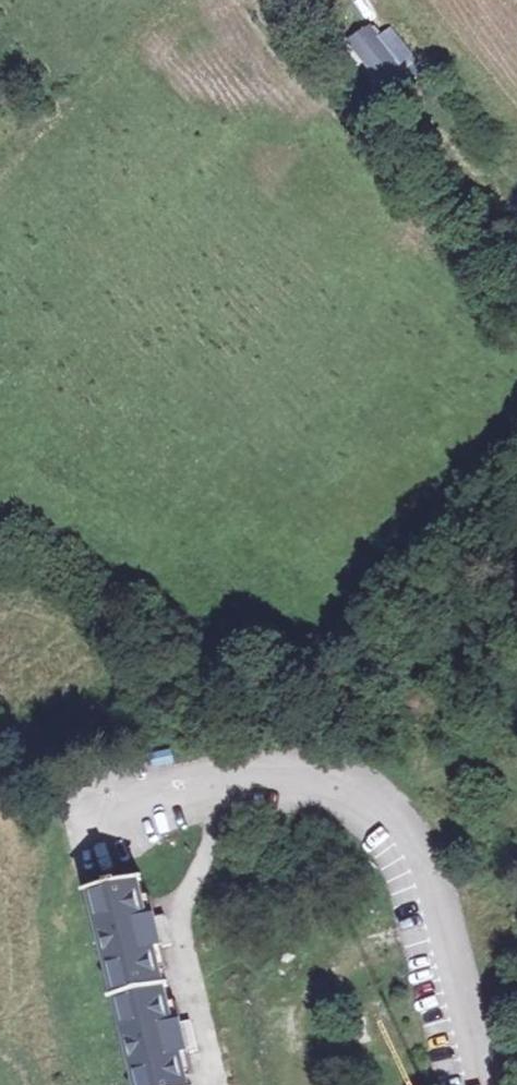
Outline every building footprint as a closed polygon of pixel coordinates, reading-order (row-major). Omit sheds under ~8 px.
[(339,35),(380,97),(424,70),(400,33),(382,42),(365,18),(339,35)] [(91,885),(139,1084),(197,1084),(189,1047),(196,1045),(192,1012),(180,1015),(165,945),(177,942),(170,909),(157,910),(145,870),(91,885)]
